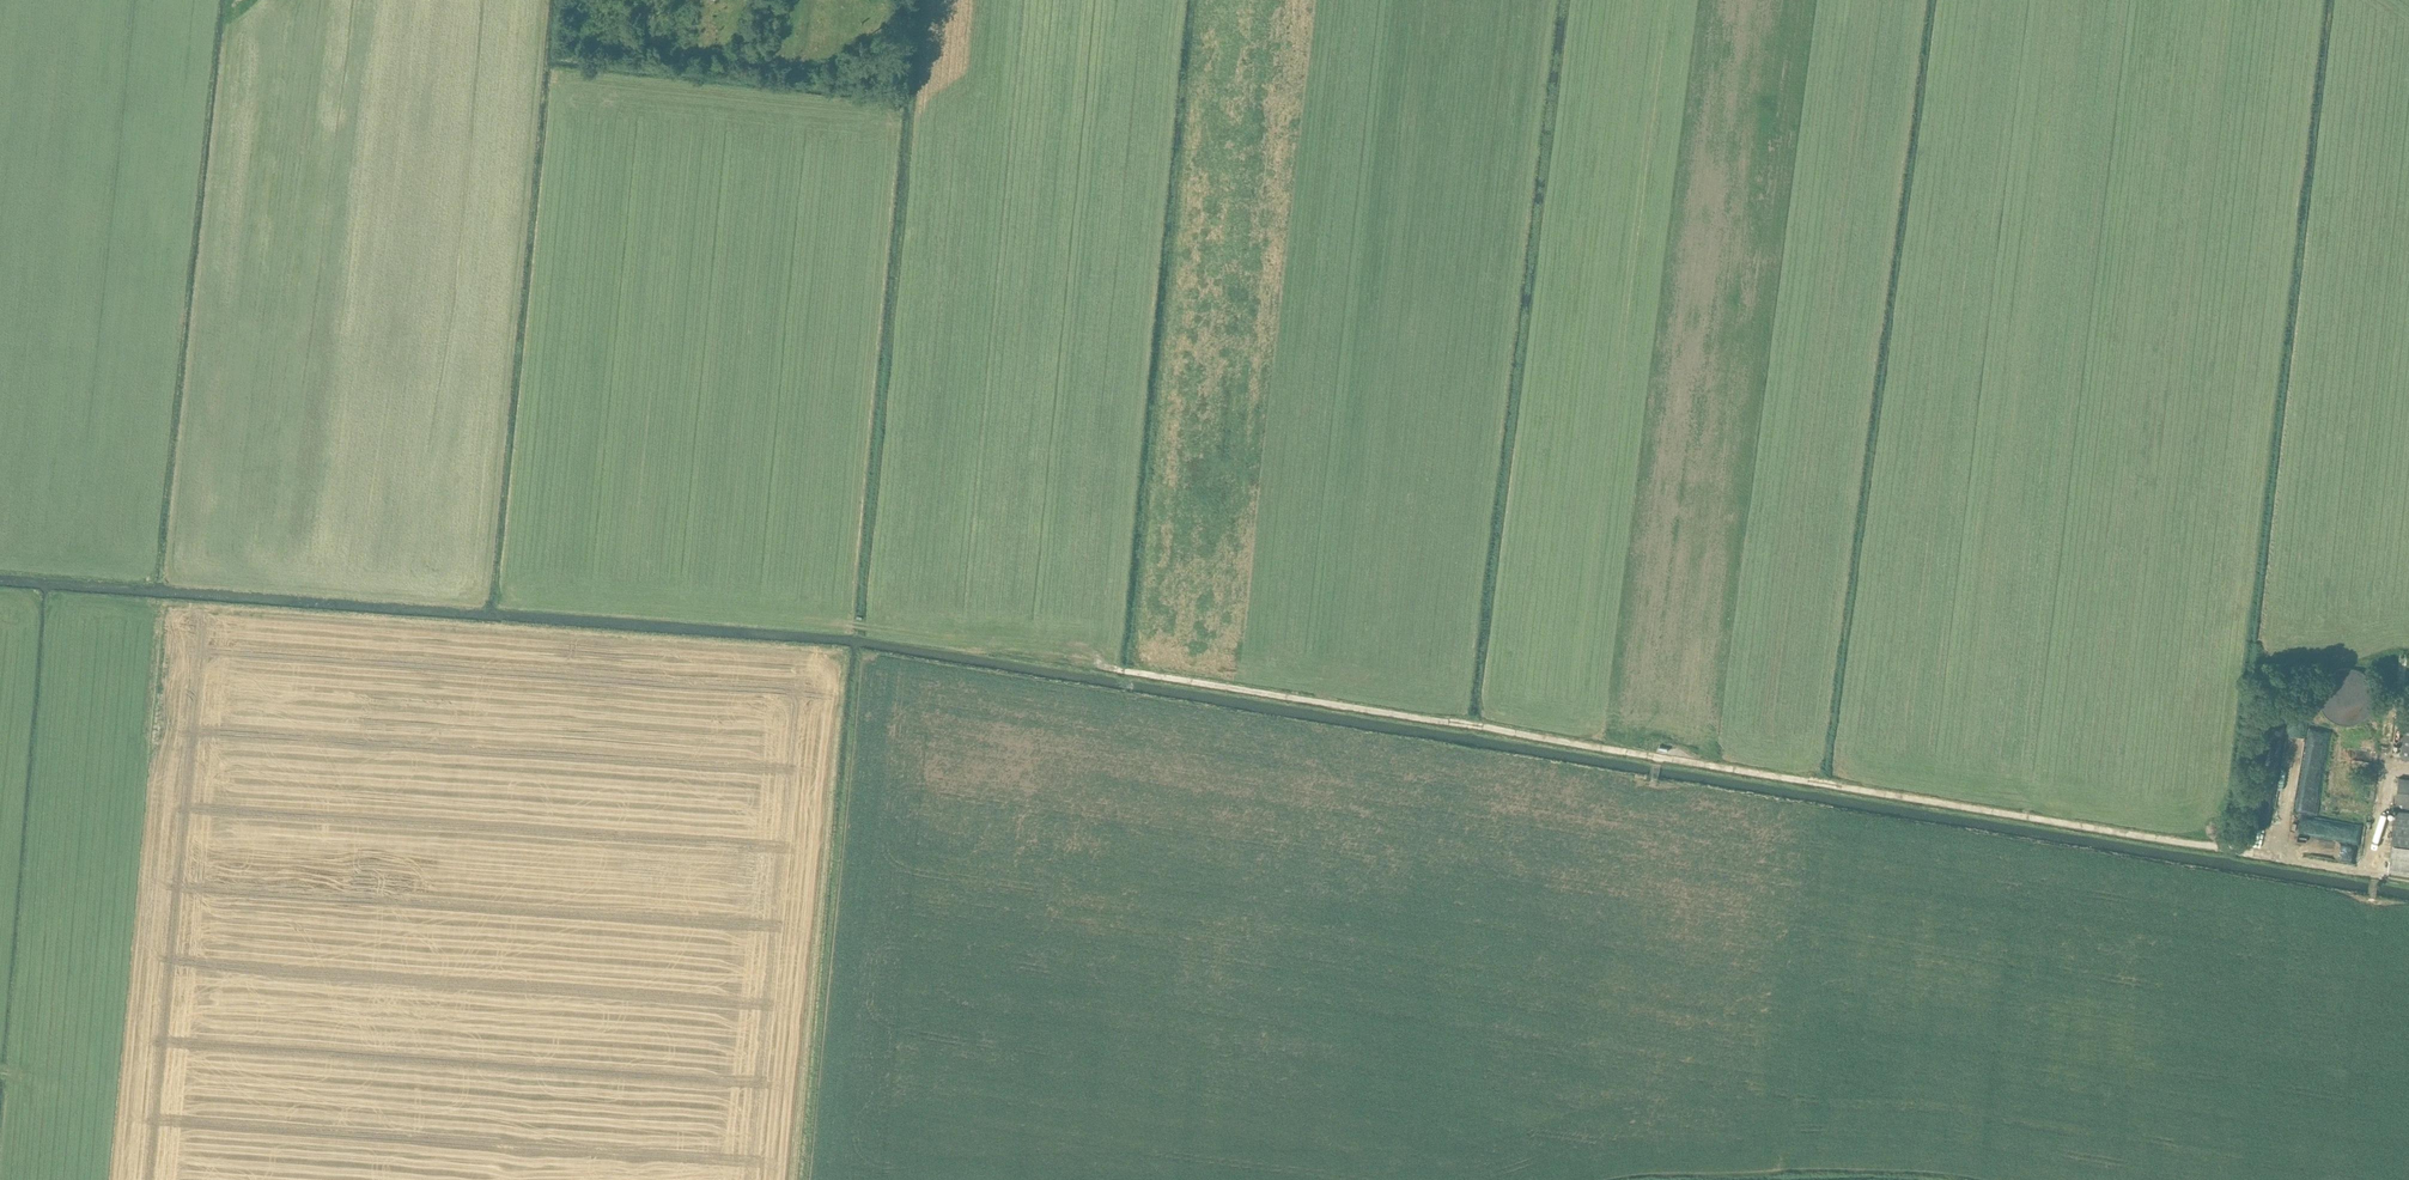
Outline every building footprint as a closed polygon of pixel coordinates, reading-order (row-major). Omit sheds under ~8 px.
[(2336,712),(2358,713),(2360,676),(2338,675),(2336,712)] [(2405,714),(2401,757),(2408,758),(2408,715),(2405,714)] [(2287,732),(2286,750),(2324,753),(2326,736),(2307,734),(2307,733),(2287,732)] [(2280,766),(2264,764),(2263,771),(2279,773),(2280,766)] [(2399,777),(2395,807),(2408,808),(2408,779),(2399,777)] [(2408,873),(2408,813),(2395,812),(2388,871),(2408,873)] [(2284,852),(2297,855),(2302,834),(2289,831),(2284,852)]
